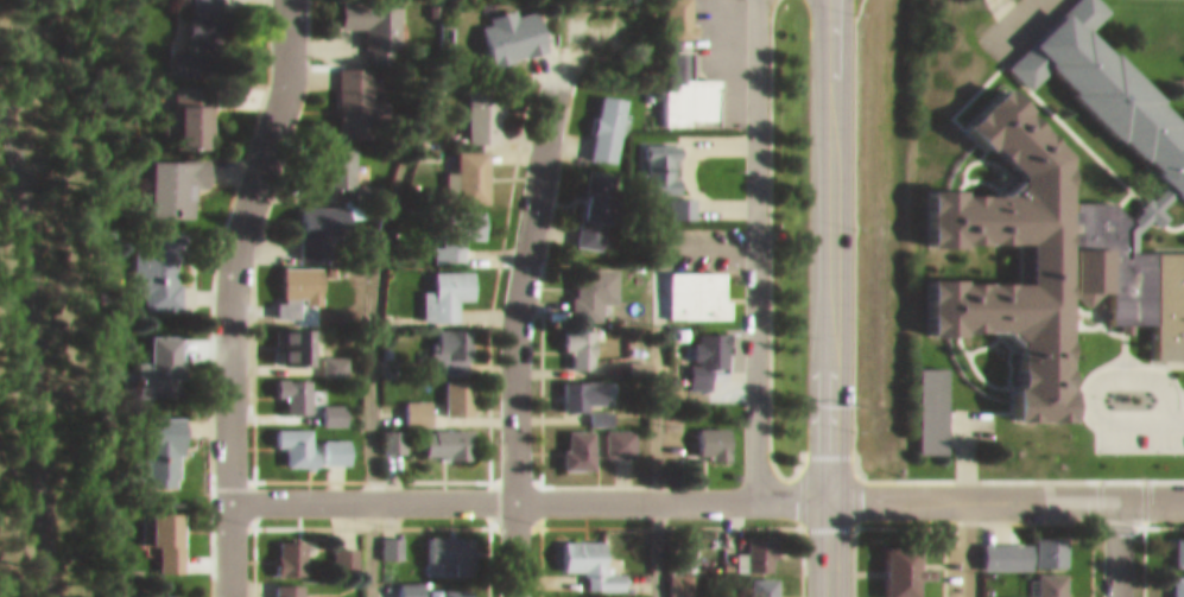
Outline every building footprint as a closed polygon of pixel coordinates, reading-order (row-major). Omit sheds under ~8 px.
[(177,40),(176,64),(231,66),(233,0),(195,0),(194,41),(177,40)] [(327,19),(336,19),(336,49),(386,49),(386,0),(327,0),(327,19)] [(483,54),(539,41),(530,0),(523,0),(508,4),(507,1),(472,9),(483,54)] [(710,67),(687,67),(687,38),(658,38),(657,115),(709,115),(710,67)] [(331,57),(330,126),(361,127),(361,112),(378,112),(379,91),(363,90),(364,57),(331,57)] [(493,132),(493,72),(461,72),(461,132),(493,132)] [(216,75),(178,74),(177,100),(169,100),(168,128),(185,128),(185,137),(216,138),(216,75)] [(609,151),(619,88),(591,83),(581,147),(609,151)] [(675,183),(676,132),(637,132),(636,183),(675,183)] [(347,134),(309,134),(309,163),(318,163),(318,179),(347,179),(347,134)] [(480,139),(448,139),(448,193),(480,193),(480,139)] [(157,207),(198,208),(199,174),(213,175),(214,150),(158,149),(157,207)] [(567,235),(598,238),(606,161),(575,158),(567,235)] [(664,206),(689,206),(689,186),(664,186),(664,206)] [(337,205),(349,205),(349,195),(290,196),(291,249),(327,249),(326,225),(337,225),(337,205)] [(430,252),(457,253),(457,228),(476,228),(476,199),(430,199),(430,252)] [(185,298),(185,219),(148,218),(148,237),(136,237),(136,268),(147,268),(147,298),(185,298)] [(314,256),(272,256),(272,306),(314,306),(314,256)] [(609,257),(565,257),(565,310),(588,310),(588,294),(609,294),(609,257)] [(452,289),(465,289),(465,259),(426,259),(426,279),(417,279),(417,311),(452,311),(452,289)] [(662,260),(662,308),(722,308),(722,287),(716,287),(716,260),(662,260)] [(425,317),(424,363),(464,364),(465,318),(425,317)] [(340,364),(340,346),(304,346),(304,318),(269,318),(269,353),(316,352),(316,364),(340,364)] [(554,340),(562,340),(563,358),(585,358),(585,319),(554,319),(554,340)] [(683,382),(705,382),(705,357),(721,357),(720,322),(693,322),(693,333),(682,333),(683,382)] [(143,351),(143,386),(189,386),(189,324),(156,323),(155,351),(143,351)] [(277,404),(302,404),(302,369),(268,369),(268,389),(277,389),(277,404)] [(397,389),(397,414),(465,415),(465,370),(437,369),(436,405),(424,405),(425,390),(397,389)] [(555,371),(555,396),(607,396),(607,371),(555,371)] [(313,416),(337,416),(337,394),(313,394),(313,416)] [(606,414),(606,401),(585,401),(585,414),(606,414)] [(188,406),(136,405),(136,477),(188,477),(188,406)] [(277,437),(277,457),(305,457),(305,418),(267,418),(267,437),(277,437)] [(689,418),(689,446),(701,446),(701,451),(721,451),(721,418),(689,418)] [(461,419),(416,419),(416,448),(461,448),(461,419)] [(555,460),(584,460),(584,419),(555,419),(555,460)] [(599,447),(628,447),(628,419),(599,419),(599,447)] [(376,443),(397,443),(397,420),(376,420),(376,443)] [(314,454),(344,454),(344,429),(314,429),(314,454)] [(188,502),(159,502),(159,562),(188,562),(188,502)] [(464,526),(420,526),(420,564),(464,564),(464,526)] [(767,561),(767,526),(738,526),(738,561),(767,561)] [(379,546),(398,545),(397,527),(378,528),(379,546)] [(1060,557),(1060,527),(1029,527),(1029,557),(1060,557)] [(1183,556),(1183,527),(1167,527),(1167,556),(1183,556)] [(268,564),(300,564),(300,530),(268,530),(268,564)] [(578,580),(618,580),(618,562),(600,562),(600,530),(552,530),(552,562),(578,562),(578,580)] [(976,559),(1011,559),(1011,533),(976,533),(976,559)] [(906,568),(920,568),(920,557),(904,557),(904,536),(875,536),(875,592),(906,592),(906,568)] [(326,537),(326,562),(350,561),(350,537),(326,537)] [(686,585),(686,563),(662,563),(662,585),(686,585)] [(1061,595),(1061,563),(1031,563),(1031,595),(1061,595)] [(1167,565),(1167,596),(1183,596),(1183,565),(1167,565)] [(770,568),(742,568),(742,596),(770,596),(770,568)] [(267,596),(295,596),(295,573),(267,573),(267,596)] [(463,579),(435,579),(435,596),(463,596),(463,579)] [(181,585),(153,585),(153,596),(181,596),(181,585)] [(1000,586),(1000,596),(1024,596),(1024,586),(1000,586)] [(589,588),(558,587),(558,596),(589,596),(589,588)]
